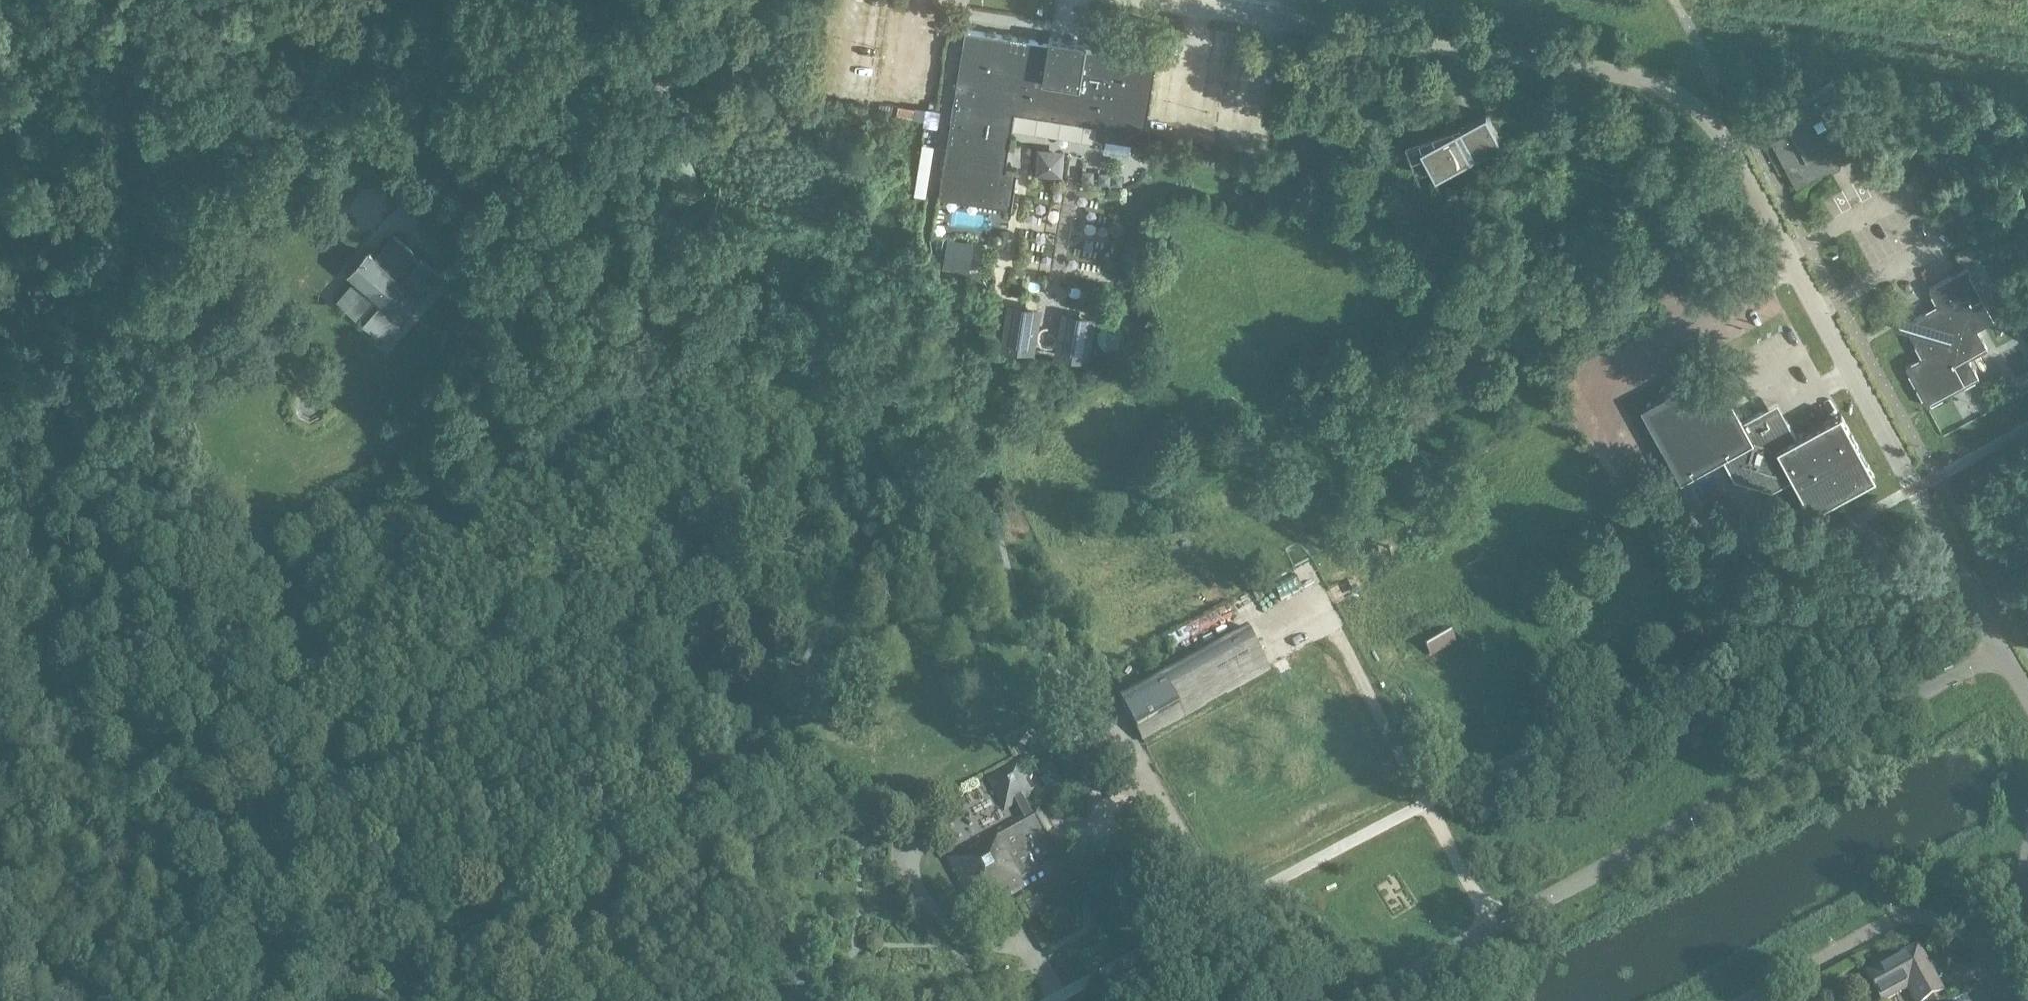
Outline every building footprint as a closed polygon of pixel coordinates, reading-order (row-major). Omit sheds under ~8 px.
[(1048,42),(966,28),(939,195),(1011,207),(1017,170),(1005,168),(1011,129),(1094,142),(1096,135),(1143,143),(1156,59),(1085,47),(1086,41),(1065,38),(1049,36),(1048,42)] [(1831,81),(1782,108),(1792,128),(1771,140),(1796,186),(1851,156),(1843,139),(1858,131),(1831,81)] [(1486,111),(1456,128),(1420,147),(1436,175),(1495,144),(1501,140),(1486,111)] [(680,139),(673,142),(654,152),(679,206),(706,193),(680,139)] [(351,272),(356,276),(357,277),(338,299),(358,316),(360,314),(366,319),(364,321),(383,339),(403,316),(401,314),(409,304),(418,294),(420,296),(440,274),(421,257),(419,259),(413,254),(415,251),(395,234),(376,256),(370,251),(351,272)] [(961,252),(963,243),(949,240),(945,268),(958,270),(960,260),(964,261),(965,253),(961,252)] [(1956,254),(1961,263),(1978,254),(1974,245),(1956,254)] [(1996,318),(1968,266),(1929,287),(1938,304),(1913,318),(1909,331),(1923,356),(1906,365),(1927,404),(1979,376),(1969,357),(1987,347),(1977,328),(1996,318)] [(1041,306),(1007,301),(1000,350),(1006,351),(1006,353),(1019,355),(1020,353),(1034,355),(1041,306)] [(1097,313),(1062,308),(1054,358),(1089,364),(1097,313)] [(1100,346),(1103,349),(1108,351),(1113,351),(1117,350),(1121,347),(1124,343),(1126,338),(1125,333),(1123,328),(1120,324),(1116,322),(1111,321),(1106,322),(1101,324),(1098,328),(1096,332),(1096,337),(1097,342),(1100,346)] [(1723,457),(1734,478),(1772,489),(1794,477),(1812,510),(1875,476),(1840,413),(1796,437),(1787,419),(1760,411),(1743,421),(1714,368),(1644,406),(1683,478),(1723,457)] [(1449,617),(1413,635),(1425,660),(1461,642),(1449,617)] [(1246,627),(1118,697),(1143,741),(1207,706),(1205,703),(1226,692),(1227,695),(1270,672),(1246,627)] [(1044,816),(1045,816),(1039,807),(1030,812),(1024,802),(1038,794),(1020,763),(989,780),(1006,812),(1020,804),(1025,815),(981,839),(986,847),(969,857),(964,848),(945,859),(975,915),(995,905),(990,896),(1008,887),(1012,895),(1070,863),(1065,854),(1057,859),(1043,834),(1051,829),(1044,816)] [(1040,898),(1027,905),(1034,918),(1047,911),(1040,898)] [(1882,1000),(1885,1000),(1909,988),(1916,1000),(1942,1000),(1939,996),(1943,993),(1918,947),(1867,975),(1882,1000)]
